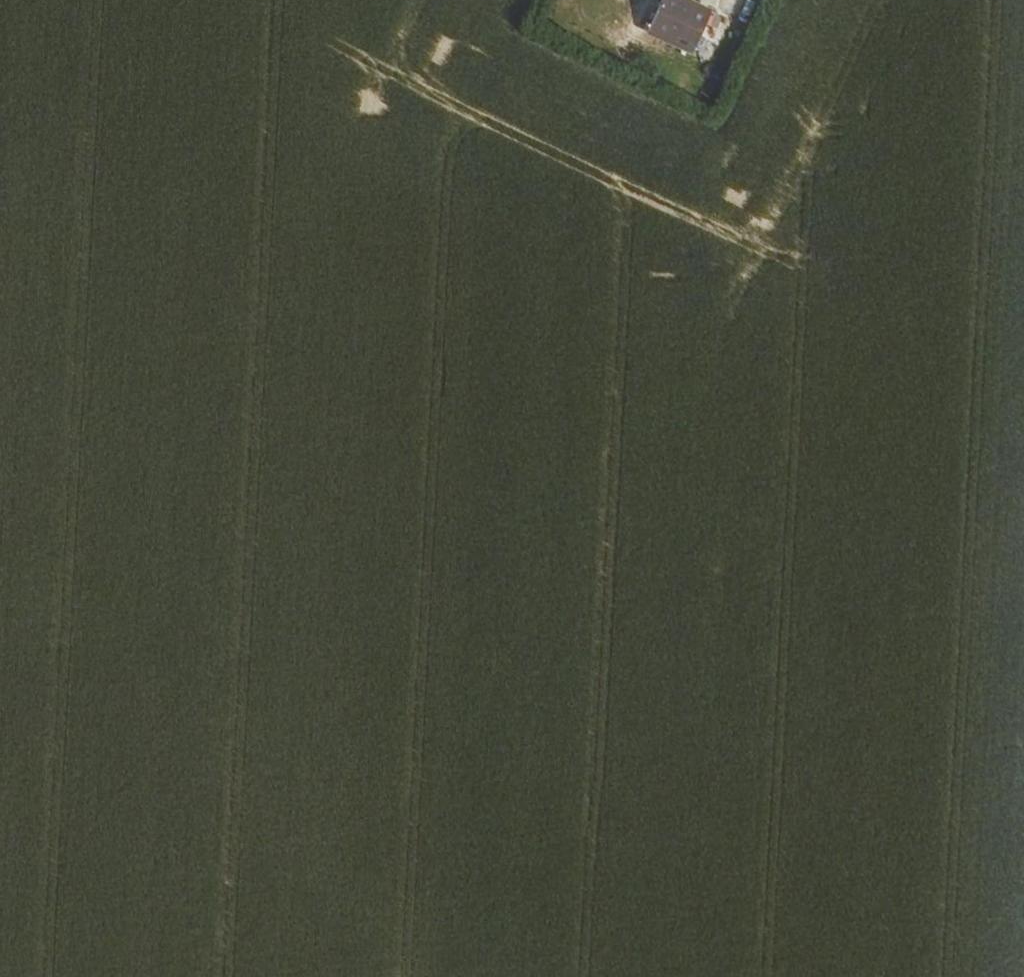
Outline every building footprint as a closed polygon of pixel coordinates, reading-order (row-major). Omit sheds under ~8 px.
[(686,0),(663,0),(648,32),(693,53),(713,13),(686,0)]
